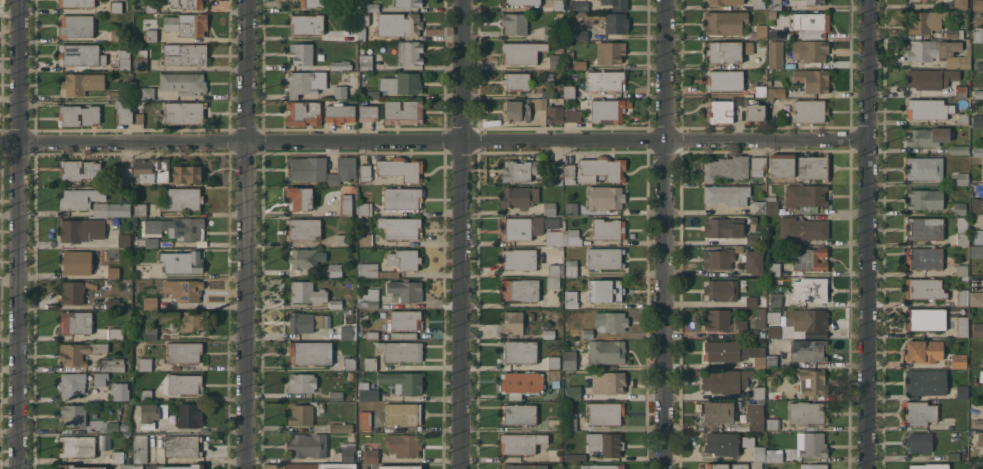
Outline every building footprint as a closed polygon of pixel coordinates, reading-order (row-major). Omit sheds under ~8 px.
[(145,5),(145,0),(156,0),(156,12),(143,12),(143,5),(145,5)] [(172,6),(172,0),(202,0),(202,1),(203,1),(207,1),(207,7),(202,7),(202,8),(192,8),(192,7),(180,7),(180,6),(172,6)] [(340,12),(340,0),(354,0),(354,12),(340,12)] [(396,6),(396,0),(422,0),(422,6),(409,6),(409,8),(400,8),(400,6),(396,6)] [(552,10),(552,0),(563,0),(563,10),(552,10)] [(569,10),(569,1),(575,1),(575,0),(577,0),(577,1),(588,1),(588,10),(569,10)] [(601,4),(601,0),(628,0),(628,10),(613,10),(613,4),(601,4)] [(768,9),(768,0),(781,0),(781,9),(768,9)] [(954,8),(953,0),(967,0),(967,8),(954,8)] [(972,10),(973,0),(982,0),(982,10),(972,10)] [(122,12),(109,12),(110,1),(122,1),(122,12)] [(369,12),(369,11),(367,11),(367,3),(378,3),(379,11),(375,11),(375,12),(369,12)] [(748,11),(748,24),(741,24),(741,34),(704,34),(704,11),(748,11)] [(948,11),(948,19),(941,19),(941,29),(931,29),(931,33),(930,33),(930,34),(921,34),(921,33),(908,33),(908,32),(906,32),(906,29),(908,29),(908,23),(908,19),(910,19),(910,18),(909,18),(909,14),(910,14),(910,11),(948,11)] [(359,28),(359,13),(369,13),(369,12),(375,12),(375,24),(369,24),(369,25),(363,25),(363,28),(365,28),(365,40),(359,40),(357,40),(357,28),(359,28)] [(605,12),(626,12),(626,18),(628,18),(628,28),(626,28),(625,33),(605,33),(605,12)] [(66,37),(59,37),(59,31),(57,31),(57,28),(59,28),(59,22),(61,22),(61,20),(60,20),(60,17),(61,17),(61,14),(82,14),(82,13),(84,13),(84,14),(93,14),(93,37),(66,37)] [(163,16),(176,16),(176,13),(201,14),(202,13),(207,13),(207,23),(207,30),(204,30),(204,37),(192,37),(192,36),(178,36),(178,33),(176,33),(177,30),(163,30),(163,16)] [(377,13),(404,13),(404,16),(407,16),(407,13),(419,13),(419,15),(420,16),(420,18),(419,20),(422,20),(423,28),(419,28),(419,35),(407,35),(407,33),(404,33),(404,35),(378,35),(377,13)] [(521,35),(521,34),(505,34),(505,32),(504,32),(504,26),(505,26),(505,25),(501,25),(502,13),(527,13),(527,35),(521,35)] [(806,15),(806,13),(824,13),(824,14),(828,14),(828,22),(824,22),(824,23),(825,23),(825,28),(824,28),(824,29),(809,29),(809,31),(806,32),(806,29),(799,29),(799,15),(806,15)] [(323,34),(315,34),(315,33),(293,33),(293,27),(289,27),(290,15),(315,15),(315,14),(323,14),(323,34)] [(146,40),(143,40),(143,34),(142,34),(142,28),(143,17),(157,17),(157,30),(158,30),(157,39),(157,41),(146,41),(146,40)] [(756,39),(755,24),(766,24),(767,38),(766,38),(766,39),(760,39),(756,39)] [(555,25),(555,39),(544,39),(544,25),(555,25)] [(588,27),(588,39),(577,39),(577,38),(573,38),(573,30),(577,31),(577,26),(588,27)] [(974,27),(982,27),(982,42),(974,42),(974,27)] [(123,29),(123,41),(111,41),(111,29),(123,29)] [(958,29),(958,38),(946,38),(946,37),(945,37),(945,32),(946,32),(946,29),(958,29)] [(768,31),(781,31),(781,37),(785,37),(785,39),(768,38),(768,31)] [(782,67),(768,67),(768,40),(782,40),(782,67)] [(825,40),(825,41),(828,41),(828,48),(827,48),(827,58),(825,58),(825,60),(825,61),(809,61),(809,62),(803,62),(803,58),(798,58),(798,52),(792,52),(792,40),(825,40)] [(910,61),(910,60),(906,60),(907,56),(904,56),(904,49),(910,49),(910,40),(931,40),(938,40),(945,40),(945,41),(961,41),(961,50),(953,50),(953,57),(946,57),(946,60),(939,59),(939,57),(932,57),(932,61),(910,61)] [(398,41),(418,41),(418,43),(423,43),(423,52),(419,51),(419,57),(425,57),(424,63),(414,63),(414,65),(403,65),(403,63),(398,63),(398,41)] [(741,53),(741,62),(709,62),(709,41),(753,41),(753,53),(741,53)] [(548,43),(548,50),(537,50),(537,64),(505,64),(505,62),(504,62),(504,57),(505,57),(505,56),(502,56),(502,42),(548,43)] [(597,42),(625,42),(625,54),(621,54),(621,55),(622,56),(622,60),(621,61),(621,63),(613,63),(613,64),(597,64),(597,42)] [(99,54),(106,54),(106,64),(104,64),(104,66),(58,65),(59,58),(59,52),(59,43),(99,44),(99,54)] [(313,66),(302,66),(302,65),(293,65),(293,63),(293,62),(293,58),(294,57),(294,56),(289,56),(289,43),(313,43),(313,66)] [(206,44),(206,64),(163,65),(163,44),(206,44)] [(554,54),(555,47),(560,47),(562,47),(562,54),(563,54),(563,68),(549,68),(549,54),(554,54)] [(130,49),(130,70),(118,70),(119,49),(130,49)] [(134,70),(134,58),(137,58),(136,49),(147,49),(147,70),(134,70)] [(368,54),(368,61),(372,61),(372,69),(360,69),(360,62),(359,62),(359,54),(368,54)] [(970,55),(970,67),(957,67),(958,55),(970,55)] [(341,61),(341,60),(350,60),(350,63),(352,63),(352,69),(342,69),(330,70),(330,61),(341,61)] [(586,60),(586,69),(574,69),(574,60),(586,60)] [(930,70),(930,68),(933,68),(933,70),(941,70),(941,89),(934,89),(934,91),(931,91),(931,88),(911,88),(907,88),(907,83),(909,83),(909,75),(907,75),(907,71),(911,71),(911,70),(930,70)] [(587,71),(601,71),(601,69),(603,69),(603,71),(624,71),(624,72),(626,72),(626,78),(624,78),(624,90),(621,90),(621,91),(603,91),(603,93),(601,93),(601,91),(587,91),(587,71)] [(828,70),(828,92),(804,92),(804,82),(793,82),(793,69),(828,70)] [(743,70),(743,90),(709,90),(709,84),(705,84),(705,76),(709,76),(709,70),(743,70)] [(291,72),(326,71),(326,88),(318,88),(318,93),(298,93),(298,99),(289,99),(289,71),(291,71),(291,72)] [(411,71),(411,72),(419,72),(418,75),(419,75),(419,80),(420,80),(420,85),(422,85),(422,93),(419,92),(419,93),(387,93),(387,90),(380,90),(380,77),(397,77),(397,71),(411,71)] [(553,83),(541,83),(541,71),(548,71),(548,72),(553,72),(553,83)] [(104,73),(104,89),(84,89),(84,96),(73,96),(73,95),(65,95),(65,94),(62,94),(62,88),(61,88),(61,80),(65,80),(65,73),(69,73),(69,72),(81,72),(81,73),(104,73)] [(204,73),(204,75),(204,78),(203,78),(203,80),(206,80),(206,85),(207,86),(207,89),(206,90),(206,92),(195,92),(195,94),(195,95),(177,95),(177,90),(159,90),(159,72),(204,73)] [(529,85),(531,85),(531,88),(529,88),(529,90),(506,90),(506,89),(504,89),(504,85),(506,85),(506,84),(502,84),(502,79),(506,79),(506,77),(504,77),(504,73),(506,73),(506,72),(529,72),(529,85)] [(347,98),(334,98),(334,85),(346,85),(347,98)] [(565,85),(575,85),(575,97),(565,97),(565,85)] [(766,85),(766,96),(754,96),(754,85),(766,85)] [(967,86),(966,96),(955,96),(956,86),(967,86)] [(154,87),(154,99),(141,99),(141,87),(154,87)] [(767,97),(767,95),(768,95),(768,87),(785,87),(785,97),(773,97),(767,97)] [(974,89),(982,89),(982,98),(974,98),(972,98),(972,96),(974,96),(974,89)] [(378,90),(378,98),(367,98),(367,90),(378,90)] [(531,98),(531,97),(529,97),(529,90),(553,90),(553,92),(557,92),(557,96),(553,96),(553,97),(546,97),(546,98),(531,98)] [(121,91),(125,91),(125,94),(126,94),(125,99),(109,99),(109,91),(121,91)] [(743,107),(741,107),(741,109),(736,109),(736,107),(733,107),(733,110),(735,110),(735,115),(732,115),(732,116),(735,116),(735,121),(732,121),(732,122),(730,122),(730,124),(718,124),(718,122),(715,123),(711,123),(709,122),(709,116),(706,116),(706,107),(705,107),(705,100),(710,100),(710,98),(715,98),(715,100),(732,100),(732,97),(743,97),(743,107)] [(747,97),(747,99),(749,99),(749,101),(756,101),(756,102),(764,102),(764,120),(760,120),(760,124),(754,124),(754,122),(750,122),(750,124),(745,124),(745,110),(747,110),(747,107),(743,107),(743,97),(747,97)] [(773,100),(783,100),(783,111),(767,111),(768,100),(767,100),(767,97),(773,97),(773,100)] [(934,119),(934,121),(932,121),(932,119),(907,119),(907,106),(906,106),(906,101),(907,101),(907,99),(928,99),(928,97),(931,97),(931,99),(943,99),(945,99),(945,101),(943,101),(943,104),(956,104),(956,111),(954,111),(954,113),(947,113),(947,119),(934,119)] [(530,110),(531,110),(530,114),(530,120),(505,120),(505,119),(503,119),(503,114),(501,114),(501,107),(503,107),(503,101),(521,101),(521,100),(523,100),(523,98),(530,98),(530,110)] [(547,108),(534,109),(534,101),(531,101),(531,98),(546,98),(547,108)] [(591,100),(601,100),(601,98),(604,98),(604,100),(617,100),(617,99),(624,99),(624,112),(622,112),(622,124),(613,124),(613,123),(606,123),(606,119),(600,119),(600,121),(591,121),(591,100)] [(810,99),(810,98),(812,98),(812,100),(824,100),(824,101),(825,101),(825,107),(827,107),(828,114),(825,114),(825,121),(824,121),(824,122),(800,122),(800,123),(795,123),(795,122),(794,122),(794,99),(810,99)] [(125,100),(125,102),(130,102),(130,111),(132,111),(132,124),(119,124),(119,115),(116,115),(116,100),(125,100)] [(385,123),(385,100),(400,100),(400,109),(402,109),(402,100),(422,100),(422,123),(385,123)] [(286,125),(286,115),(290,115),(290,107),(286,107),(286,101),(298,101),(298,102),(320,101),(320,110),(321,125),(311,125),(311,121),(306,121),(306,125),(286,125)] [(164,123),(164,102),(207,102),(207,107),(204,107),(204,118),(207,118),(207,123),(164,123)] [(333,105),(333,102),(342,102),(342,105),(355,105),(355,121),(347,121),(341,121),(341,124),(336,124),(335,122),(328,122),(328,121),(325,121),(325,105),(333,105)] [(563,123),(547,123),(547,106),(548,106),(548,104),(551,104),(551,106),(563,106),(563,123)] [(90,124),(78,124),(78,125),(58,125),(58,119),(59,119),(59,113),(60,113),(59,105),(80,105),(80,107),(88,107),(88,105),(99,105),(99,123),(96,123),(96,125),(90,125),(90,124)] [(377,105),(377,117),(378,117),(378,120),(359,120),(359,105),(377,105)] [(564,121),(564,108),(575,108),(575,110),(580,110),(580,121),(564,121)] [(143,113),(143,123),(134,123),(134,113),(143,113)] [(970,113),(970,124),(958,124),(958,113),(970,113)] [(973,114),(982,114),(982,127),(972,127),(973,114)] [(910,146),(910,145),(906,145),(906,137),(910,137),(910,129),(919,128),(926,128),(931,128),(931,127),(949,127),(949,141),(939,141),(939,146),(910,146)] [(969,145),(969,154),(950,154),(950,145),(969,145)] [(973,147),(982,147),(982,156),(973,156),(973,147)] [(780,154),(780,153),(783,153),(783,154),(794,154),(794,177),(769,176),(769,154),(780,154)] [(823,156),(823,153),(827,153),(828,159),(829,159),(829,164),(827,164),(827,170),(829,170),(829,175),(827,175),(827,181),(824,181),(824,178),(809,179),(809,181),(804,181),(804,178),(798,178),(798,156),(823,156)] [(625,170),(622,170),(622,175),(623,175),(624,175),(625,175),(626,176),(625,177),(625,178),(626,178),(626,180),(625,180),(625,181),(626,181),(625,183),(624,182),(623,182),(617,182),(606,182),(606,174),(595,174),(595,181),(578,181),(578,159),(596,159),(596,157),(599,155),(604,155),(608,156),(610,159),(610,160),(613,160),(613,159),(625,159),(625,170)] [(716,177),(716,181),(703,181),(703,160),(718,160),(718,158),(724,158),(724,157),(727,157),(727,158),(732,158),(732,155),(738,155),(741,155),(748,155),(748,177),(716,177)] [(326,181),(306,180),(288,180),(288,172),(291,172),(292,165),(288,165),(288,157),(307,158),(307,156),(326,157),(326,181)] [(356,156),(355,178),(350,177),(350,181),(347,181),(347,180),(339,180),(339,184),(327,184),(327,173),(337,173),(337,156),(356,156)] [(393,160),(393,158),(396,156),(401,156),(405,158),(407,161),(410,161),(410,160),(422,160),(422,172),(419,172),(419,176),(420,176),(422,178),(422,181),(420,183),(418,183),(418,182),(403,182),(403,175),(377,175),(377,168),(374,168),(374,164),(375,164),(375,160),(393,160)] [(766,156),(766,169),(763,169),(763,176),(751,176),(751,175),(750,175),(750,169),(751,156),(766,156)] [(168,182),(154,182),(139,182),(139,175),(134,175),(134,161),(142,161),(142,160),(145,160),(145,161),(151,161),(151,158),(156,158),(156,157),(159,157),(159,158),(161,158),(162,157),(164,157),(165,158),(168,158),(168,182)] [(942,179),(906,179),(907,172),(910,172),(910,164),(906,164),(906,157),(942,157),(942,179)] [(100,180),(90,180),(90,178),(81,178),(81,180),(61,180),(61,172),(61,166),(60,166),(60,159),(63,159),(63,160),(81,160),(81,166),(82,166),(82,172),(83,172),(83,161),(91,161),(91,160),(96,160),(96,162),(101,162),(100,180)] [(502,181),(502,171),(503,171),(503,168),(506,168),(506,160),(516,160),(516,162),(523,162),(523,161),(524,161),(524,160),(526,160),(526,161),(530,161),(530,160),(539,160),(539,173),(530,173),(530,181),(502,181)] [(552,184),(552,179),(552,162),(563,163),(563,179),(563,184),(552,184)] [(201,171),(203,171),(203,176),(201,176),(201,182),(191,182),(191,184),(183,184),(183,182),(173,182),(173,165),(175,165),(175,163),(181,163),(181,166),(201,165),(201,171)] [(371,164),(371,176),(372,176),(372,178),(371,178),(371,179),(369,181),(365,181),(365,183),(359,183),(359,164),(371,164)] [(574,175),(575,183),(565,183),(564,175),(564,164),(575,164),(574,175)] [(120,167),(132,167),(132,185),(120,185),(120,167)] [(968,173),(968,185),(956,184),(956,172),(968,173)] [(711,186),(711,185),(716,185),(716,186),(750,186),(750,195),(746,195),(746,206),(727,206),(727,203),(725,203),(725,202),(716,202),(716,203),(709,203),(709,202),(703,202),(703,186),(711,186)] [(785,206),(785,185),(827,185),(827,190),(824,190),(824,200),(827,200),(827,206),(785,206)] [(292,196),(286,196),(286,187),(297,186),(297,187),(312,187),(312,208),(310,208),(310,210),(292,210),(292,196)] [(397,188),(397,186),(399,186),(399,188),(422,188),(421,189),(423,189),(423,195),(421,195),(421,196),(422,196),(422,201),(420,201),(420,207),(418,207),(418,210),(416,210),(416,209),(413,209),(413,210),(411,210),(411,209),(410,209),(410,210),(405,210),(405,209),(404,209),(404,210),(399,210),(399,211),(397,211),(397,209),(396,209),(396,210),(391,210),(391,209),(390,209),(390,210),(385,210),(385,209),(383,209),(383,188),(397,188)] [(538,194),(540,194),(540,198),(538,198),(538,202),(533,202),(533,206),(529,206),(529,207),(500,206),(500,193),(503,193),(503,189),(504,189),(504,186),(529,186),(529,187),(538,187),(538,194)] [(621,193),(625,193),(625,202),(621,202),(621,208),(608,208),(608,209),(587,209),(587,186),(607,186),(621,186),(621,193)] [(200,187),(200,195),(203,195),(203,202),(200,202),(200,210),(159,210),(160,203),(165,203),(165,187),(200,187)] [(106,189),(106,200),(87,200),(87,209),(68,209),(68,216),(60,216),(60,209),(60,196),(60,190),(63,190),(63,189),(106,189)] [(942,190),(942,208),(907,209),(907,202),(910,202),(910,196),(907,196),(907,190),(942,190)] [(352,215),(340,215),(339,204),(339,193),(352,193),(352,215)] [(767,214),(752,214),(752,200),(766,200),(766,196),(767,196),(767,214)] [(776,196),(776,200),(777,200),(777,214),(767,214),(767,196),(776,196)] [(973,198),(982,198),(982,212),(973,212),(973,198)] [(130,203),(130,216),(108,215),(108,216),(93,216),(93,202),(130,203)] [(358,202),(371,202),(371,215),(358,215),(358,202)] [(555,202),(555,215),(543,215),(543,202),(555,202)] [(577,202),(577,214),(565,214),(565,202),(577,202)] [(966,202),(966,214),(953,214),(953,202),(966,202)] [(146,215),(134,215),(134,203),(146,203),(146,215)] [(531,217),(531,216),(543,216),(543,217),(559,217),(559,228),(541,228),(541,234),(531,234),(531,239),(505,240),(505,233),(501,233),(501,224),(505,224),(505,217),(531,217)] [(796,216),(796,220),(798,220),(799,218),(801,217),(804,220),(828,220),(828,239),(804,238),(801,241),(798,239),(788,239),(788,240),(779,240),(779,216),(796,216)] [(173,219),(173,217),(204,217),(204,227),(203,239),(200,239),(193,239),(193,242),(180,241),(180,240),(178,240),(178,237),(168,237),(168,230),(166,230),(166,231),(164,231),(164,229),(162,229),(162,233),(161,233),(161,236),(142,236),(142,221),(144,220),(144,219),(173,219)] [(385,239),(385,226),(377,226),(377,223),(376,223),(376,219),(378,219),(378,217),(385,217),(385,218),(420,218),(420,220),(422,220),(422,224),(420,224),(420,226),(421,226),(421,231),(422,231),(422,236),(418,236),(418,239),(385,239)] [(942,217),(942,239),(935,240),(935,241),(930,241),(930,239),(907,239),(907,235),(909,234),(909,229),(910,229),(910,228),(909,228),(909,223),(907,223),(907,218),(942,217)] [(968,217),(967,232),(969,233),(968,245),(957,245),(957,233),(958,217),(968,217)] [(320,239),(290,239),(285,239),(286,234),(288,234),(288,224),(286,224),(286,219),(289,219),(289,218),(320,218),(320,239)] [(592,239),(592,238),(589,238),(588,230),(592,230),(592,218),(603,218),(603,219),(620,219),(620,220),(624,220),(624,238),(620,238),(620,239),(592,239)] [(732,218),(732,231),(735,231),(735,235),(732,235),(732,237),(707,237),(707,236),(704,236),(704,220),(707,220),(707,218),(732,218)] [(105,238),(89,238),(88,240),(80,240),(80,243),(72,243),(72,242),(60,242),(60,237),(60,227),(60,219),(105,219),(105,238)] [(563,245),(564,229),(578,229),(578,238),(581,238),(581,245),(563,245)] [(974,229),(982,229),(982,243),(974,243),(974,229)] [(562,230),(563,245),(545,245),(545,230),(562,230)] [(118,233),(130,234),(130,235),(131,235),(131,241),(130,241),(130,247),(118,247),(118,233)] [(359,246),(359,233),(372,233),(372,245),(359,246)] [(758,233),(758,245),(746,245),(746,233),(758,233)] [(336,234),(349,234),(349,245),(336,245),(336,234)] [(145,247),(145,246),(135,246),(135,239),(145,238),(145,237),(158,237),(158,247),(145,247)] [(970,245),(982,245),(982,257),(970,258),(970,245)] [(792,270),(792,268),(791,268),(791,263),(792,263),(793,247),(801,247),(801,246),(809,246),(809,248),(817,248),(817,246),(827,247),(826,256),(822,256),(822,258),(817,258),(817,261),(821,261),(821,259),(826,259),(826,261),(827,261),(827,271),(816,271),(816,269),(809,268),(809,270),(792,270)] [(942,269),(935,269),(935,271),(931,271),(931,269),(906,269),(906,248),(931,248),(931,246),(934,246),(934,247),(942,247),(942,269)] [(587,247),(620,248),(624,248),(624,253),(622,253),(622,263),(624,263),(624,267),(620,267),(620,268),(587,268),(587,247)] [(317,248),(317,251),(326,251),(326,260),(317,260),(318,268),(292,268),(292,262),(289,262),(289,255),(292,255),(292,248),(317,248)] [(367,277),(358,277),(358,263),(377,263),(377,271),(396,271),(396,267),(398,267),(398,265),(386,265),(386,263),(385,263),(384,258),(386,258),(386,253),(395,253),(395,249),(417,249),(417,250),(418,250),(418,256),(421,256),(421,263),(418,263),(418,269),(417,269),(417,270),(414,270),(414,271),(412,271),(412,270),(403,270),(403,271),(398,271),(399,277),(367,277)] [(536,269),(512,270),(512,269),(504,269),(504,268),(503,268),(503,264),(504,264),(504,258),(501,258),(501,250),(512,250),(512,249),(536,249),(536,269)] [(91,250),(91,274),(63,274),(63,250),(91,250)] [(191,252),(191,250),(200,250),(200,257),(202,257),(202,272),(164,272),(164,260),(159,260),(159,252),(191,252)] [(734,250),(734,261),(731,261),(731,268),(703,268),(703,250),(734,250)] [(762,250),(762,268),(763,268),(763,274),(762,274),(762,275),(753,275),(753,274),(751,274),(751,272),(745,272),(745,266),(744,266),(744,263),(745,263),(745,250),(762,250)] [(576,259),(577,276),(566,276),(565,259),(576,259)] [(780,262),(780,275),(768,275),(768,262),(780,262)] [(341,263),(341,276),(329,276),(329,263),(341,263)] [(547,277),(547,276),(548,276),(548,264),(563,264),(563,276),(563,277),(547,277)] [(968,264),(968,275),(956,275),(956,264),(968,264)] [(130,267),(130,278),(107,278),(107,267),(130,267)] [(910,298),(910,291),(909,291),(908,290),(907,289),(907,287),(908,286),(909,285),(910,285),(910,278),(930,278),(930,276),(933,276),(933,278),(941,278),(941,288),(943,288),(943,291),(947,292),(947,298),(910,298)] [(563,284),(559,284),(559,288),(547,287),(547,277),(563,277),(563,284)] [(826,278),(829,278),(829,283),(827,283),(827,288),(826,288),(826,291),(827,291),(827,296),(827,297),(829,297),(829,300),(827,300),(827,301),(800,301),(799,300),(799,298),(796,298),(796,300),(793,300),(793,294),(791,294),(791,290),(793,290),(793,288),(792,288),(792,283),(793,283),(793,281),(799,281),(799,278),(800,278),(800,277),(826,278)] [(404,281),(404,278),(409,278),(408,281),(421,281),(421,290),(422,290),(422,301),(417,301),(417,302),(409,302),(409,303),(400,303),(400,301),(398,301),(398,296),(400,296),(400,293),(386,293),(386,281),(404,281)] [(604,279),(605,278),(608,278),(610,279),(621,279),(621,280),(622,280),(622,287),(624,287),(624,294),(622,294),(622,300),(621,300),(621,301),(588,301),(588,295),(591,295),(591,286),(588,286),(588,279),(604,279)] [(111,279),(111,289),(102,289),(102,279),(111,279)] [(132,302),(127,302),(127,299),(125,299),(125,283),(121,283),(121,279),(132,279),(132,302)] [(538,300),(520,300),(520,299),(505,299),(505,292),(500,292),(500,280),(520,280),(520,279),(538,279),(538,300)] [(708,294),(703,294),(703,285),(708,285),(708,279),(737,280),(737,301),(715,300),(708,300),(708,294)] [(178,280),(199,280),(203,280),(203,288),(200,288),(200,294),(199,294),(199,301),(183,301),(183,302),(178,302),(178,280)] [(83,284),(86,284),(86,291),(83,291),(83,304),(74,304),(70,303),(60,303),(61,294),(62,294),(62,281),(83,281),(83,284)] [(311,303),(311,302),(291,302),(291,287),(290,287),(290,284),(291,284),(291,281),(313,281),(313,290),(319,290),(319,288),(325,288),(325,290),(327,290),(327,301),(322,301),(322,303),(311,303)] [(379,288),(379,300),(378,300),(379,308),(358,308),(358,297),(358,290),(360,290),(360,297),(362,297),(362,293),(367,293),(367,288),(379,288)] [(968,306),(957,305),(957,289),(968,289),(968,306)] [(565,307),(565,291),(576,291),(576,301),(578,301),(577,307),(565,307)] [(970,291),(982,291),(982,306),(970,306),(970,291)] [(780,292),(781,306),(769,306),(769,293),(780,292)] [(755,296),(755,306),(745,306),(745,296),(755,296)] [(157,297),(157,309),(143,309),(143,297),(157,297)] [(119,298),(119,302),(123,302),(123,309),(107,309),(107,298),(119,298)] [(341,299),(341,308),(329,308),(329,307),(327,307),(327,301),(329,301),(329,299),(341,299)] [(764,327),(764,308),(748,308),(748,318),(755,318),(755,327),(764,327)] [(811,309),(811,308),(816,308),(816,309),(827,309),(827,325),(824,325),(824,330),(793,330),(793,325),(785,325),(785,309),(811,309)] [(945,330),(931,330),(931,331),(928,331),(928,330),(906,330),(906,308),(909,308),(945,308),(945,330)] [(729,323),(735,323),(735,330),(707,331),(707,329),(705,329),(703,328),(703,324),(705,323),(707,323),(707,309),(729,309),(729,323)] [(203,331),(178,331),(178,330),(175,330),(175,325),(178,325),(178,321),(168,321),(168,323),(158,323),(158,311),(179,311),(179,310),(203,311),(203,331)] [(388,311),(388,319),(378,318),(379,310),(388,311)] [(420,310),(420,319),(422,319),(422,328),(420,328),(420,329),(420,331),(417,331),(417,329),(416,329),(416,330),(390,330),(390,329),(387,329),(387,322),(390,322),(390,310),(420,310)] [(624,310),(624,315),(628,315),(628,324),(624,324),(624,329),(599,329),(599,325),(596,325),(596,324),(594,324),(594,310),(624,310)] [(91,311),(91,333),(63,333),(63,321),(61,321),(61,311),(91,311)] [(299,311),(299,313),(313,313),(313,315),(323,314),(323,327),(313,327),(313,332),(289,332),(289,311),(299,311)] [(522,333),(511,333),(500,332),(500,323),(503,323),(503,311),(522,311),(522,333)] [(967,336),(956,336),(955,336),(955,331),(956,331),(956,316),(968,316),(967,336)] [(973,323),(982,323),(982,336),(973,336),(973,323)] [(356,326),(356,339),(340,339),(340,325),(356,326)] [(781,326),(781,337),(768,337),(768,326),(781,326)] [(123,339),(108,339),(108,327),(123,328),(123,339)] [(157,327),(157,339),(145,339),(145,327),(157,327)] [(593,337),(583,337),(583,336),(580,336),(580,328),(583,328),(583,327),(593,327),(593,337)] [(554,329),(554,338),(542,338),(542,330),(554,329)] [(757,329),(757,337),(745,337),(745,329),(757,329)] [(365,338),(360,338),(360,330),(363,330),(363,333),(364,333),(364,334),(365,334),(365,331),(378,331),(378,338),(365,338)] [(525,340),(525,339),(527,339),(527,340),(536,340),(536,363),(527,363),(527,365),(525,365),(525,363),(502,363),(502,358),(503,358),(503,353),(504,353),(504,350),(503,350),(503,346),(502,346),(502,341),(504,341),(504,340),(525,340)] [(588,340),(624,340),(624,347),(625,347),(625,352),(624,352),(624,362),(622,362),(622,363),(617,363),(602,363),(602,364),(588,364),(588,340)] [(827,340),(827,345),(824,345),(824,356),(826,356),(826,361),(791,361),(790,340),(827,340)] [(935,359),(935,362),(914,363),(914,361),(905,361),(905,359),(904,359),(904,354),(905,354),(905,353),(903,353),(903,347),(905,347),(905,340),(942,340),(942,359),(935,359)] [(331,364),(294,364),(294,355),(289,355),(289,348),(288,348),(288,344),(289,344),(289,342),(294,342),(294,341),(331,341),(331,364)] [(422,341),(421,361),(384,361),(384,351),(379,351),(379,349),(374,349),(374,341),(422,341)] [(730,342),(730,341),(738,341),(738,361),(730,361),(730,360),(708,360),(708,353),(705,353),(705,342),(730,342)] [(108,342),(108,352),(90,352),(90,353),(82,353),(82,359),(86,359),(86,366),(71,366),(71,365),(63,365),(63,359),(58,359),(58,350),(59,350),(59,343),(70,343),(70,342),(76,343),(89,343),(89,342),(108,342)] [(202,342),(202,354),(200,354),(200,360),(199,360),(199,362),(167,362),(167,342),(202,342)] [(563,369),(562,369),(562,350),(563,350),(576,350),(576,369),(563,369)] [(966,353),(966,367),(951,367),(951,353),(966,353)] [(777,367),(766,367),(766,354),(777,354),(777,367)] [(559,356),(559,368),(548,368),(548,362),(547,362),(547,360),(548,360),(548,355),(559,356)] [(355,369),(343,369),(344,356),(356,357),(355,369)] [(112,359),(112,357),(123,357),(123,362),(124,362),(124,370),(100,370),(100,359),(112,359)] [(151,357),(151,370),(137,370),(138,357),(151,357)] [(376,370),(364,370),(364,357),(376,357),(376,370)] [(765,357),(765,368),(754,368),(754,357),(765,357)] [(824,369),(824,384),(827,384),(827,394),(801,394),(801,393),(800,393),(800,389),(798,389),(798,370),(799,370),(799,369),(824,369)] [(945,369),(945,394),(905,394),(905,369),(945,369)] [(513,372),(513,371),(517,371),(525,371),(525,370),(529,370),(529,372),(530,372),(530,370),(534,370),(534,372),(539,372),(539,375),(540,375),(540,372),(543,372),(543,376),(544,376),(544,380),(542,380),(542,383),(545,384),(545,388),(543,388),(543,392),(540,392),(540,389),(539,389),(539,392),(537,392),(537,393),(535,393),(535,392),(534,392),(534,393),(530,393),(530,392),(529,392),(529,394),(525,394),(525,391),(524,391),(524,393),(522,393),(522,392),(521,392),(521,399),(509,399),(509,391),(506,391),(506,393),(505,393),(505,391),(504,391),(504,392),(501,392),(501,390),(500,390),(500,389),(498,389),(498,379),(500,379),(500,373),(504,373),(504,372),(513,372)] [(559,370),(560,387),(552,387),(552,380),(547,380),(547,370),(559,370)] [(755,370),(755,378),(748,378),(748,386),(743,386),(743,389),(739,389),(739,394),(722,393),(712,393),(712,389),(703,389),(703,382),(702,382),(702,376),(703,376),(703,371),(722,371),(722,370),(755,370)] [(85,372),(85,387),(84,387),(84,392),(79,392),(79,396),(65,396),(65,395),(61,395),(61,390),(58,390),(58,388),(57,387),(57,384),(58,383),(58,380),(61,380),(61,373),(85,372)] [(108,372),(108,379),(105,379),(105,385),(94,386),(94,372),(108,372)] [(421,394),(415,394),(415,393),(410,393),(410,395),(401,395),(401,393),(394,393),(394,382),(392,382),(392,384),(388,385),(388,382),(377,382),(377,379),(376,379),(376,376),(377,376),(377,372),(395,372),(421,372),(421,394)] [(624,372),(624,379),(626,379),(626,385),(625,385),(625,392),(617,392),(617,394),(606,394),(606,393),(592,393),(592,386),(584,386),(584,374),(592,374),(592,372),(624,372)] [(168,373),(176,373),(176,374),(201,374),(201,386),(203,386),(203,393),(176,393),(176,394),(168,394),(168,373)] [(314,373),(313,376),(316,376),(316,388),(313,388),(313,392),(287,392),(287,381),(289,381),(289,373),(314,373)] [(129,400),(113,400),(113,394),(110,394),(110,389),(111,389),(111,382),(114,382),(127,382),(127,388),(129,388),(129,400)] [(359,400),(359,388),(359,382),(368,382),(368,388),(378,388),(378,400),(359,400)] [(967,385),(967,398),(955,398),(956,384),(967,385)] [(580,385),(580,399),(566,400),(566,385),(580,385)] [(764,386),(764,399),(753,399),(753,386),(764,386)] [(151,389),(151,400),(140,400),(140,389),(151,389)] [(342,390),(342,400),(329,400),(329,390),(342,390)] [(316,401),(316,405),(312,405),(312,425),(300,425),(300,424),(293,424),(293,425),(287,425),(287,414),(292,414),(292,404),(309,404),(309,402),(316,401)] [(733,402),(733,410),(734,410),(734,414),(732,414),(732,422),(703,422),(703,416),(700,416),(700,412),(703,412),(703,401),(733,402)] [(789,402),(797,402),(797,401),(808,401),(808,402),(828,402),(828,409),(823,409),(823,416),(828,416),(828,423),(808,423),(808,424),(797,424),(797,423),(789,423),(789,402)] [(937,421),(927,421),(927,424),(904,424),(904,419),(906,419),(906,406),(904,406),(904,401),(927,401),(927,404),(937,404),(937,421)] [(588,424),(588,402),(624,402),(623,414),(620,414),(620,424),(588,424)] [(140,428),(140,403),(167,403),(167,417),(152,417),(152,421),(154,421),(154,428),(140,428)] [(178,403),(198,403),(198,410),(202,410),(202,420),(203,420),(203,426),(198,426),(198,427),(197,427),(191,427),(178,427),(178,403)] [(421,403),(421,424),(385,424),(384,403),(421,403)] [(536,424),(517,424),(517,425),(514,425),(514,424),(500,424),(500,419),(502,419),(502,415),(504,415),(504,413),(502,413),(502,409),(504,409),(504,407),(502,407),(502,405),(504,405),(504,404),(513,404),(514,403),(517,403),(517,404),(536,404),(536,424)] [(763,416),(764,416),(764,430),(749,430),(749,417),(747,417),(747,403),(763,403),(763,416)] [(86,426),(80,426),(80,425),(62,425),(62,412),(60,412),(60,405),(64,405),(64,404),(86,404),(86,426)] [(359,411),(370,410),(370,429),(359,429),(359,411)] [(576,411),(576,431),(564,431),(564,411),(576,411)] [(977,418),(982,418),(982,427),(974,427),(970,427),(970,419),(974,419),(975,419),(975,416),(977,416),(977,418)] [(777,418),(778,429),(766,429),(766,418),(777,418)] [(118,421),(118,432),(106,432),(106,421),(118,421)] [(352,423),(352,432),(329,431),(329,423),(352,423)] [(738,432),(738,455),(712,455),(712,452),(703,452),(703,443),(706,443),(706,432),(738,432)] [(803,432),(824,432),(824,443),(826,443),(826,447),(827,447),(827,457),(821,457),(821,456),(816,456),(798,456),(798,448),(803,448),(803,432)] [(931,432),(931,451),(909,451),(909,446),(905,446),(905,437),(909,437),(909,432),(931,432)] [(326,457),(312,457),(312,456),(305,456),(305,457),(291,457),(291,451),(287,451),(287,439),(291,439),(291,433),(305,433),(305,435),(312,435),(312,433),(326,433),(326,457)] [(399,434),(399,433),(403,433),(403,434),(417,434),(417,442),(421,442),(421,449),(418,449),(418,455),(417,455),(409,455),(409,456),(395,456),(395,452),(388,452),(388,444),(384,444),(384,434),(399,434)] [(548,434),(548,443),(535,443),(535,454),(503,453),(503,446),(500,446),(500,433),(548,434)] [(621,433),(621,440),(623,440),(623,449),(621,449),(621,457),(619,457),(601,457),(601,455),(589,455),(589,447),(588,447),(588,441),(586,441),(586,433),(621,433)] [(147,462),(133,462),(133,434),(147,434),(147,462)] [(95,436),(95,443),(96,443),(96,445),(95,445),(95,457),(75,457),(75,458),(72,458),(72,457),(58,456),(58,452),(62,452),(62,441),(58,441),(58,435),(95,436)] [(164,435),(198,435),(202,435),(202,441),(199,441),(199,450),(202,450),(202,456),(165,456),(164,435)] [(754,436),(754,446),(764,446),(764,461),(753,460),(753,446),(742,446),(742,436),(754,436)] [(341,463),(341,442),(355,442),(355,463),(341,463)] [(366,449),(378,449),(378,460),(377,460),(377,462),(366,462),(363,462),(363,449),(366,449)] [(112,463),(112,451),(123,451),(123,452),(125,452),(125,457),(123,457),(123,463),(112,463)] [(959,452),(959,460),(947,460),(947,451),(959,452)] [(782,452),(782,461),(766,461),(766,452),(782,452)] [(585,453),(586,461),(564,462),(564,453),(585,453)]
